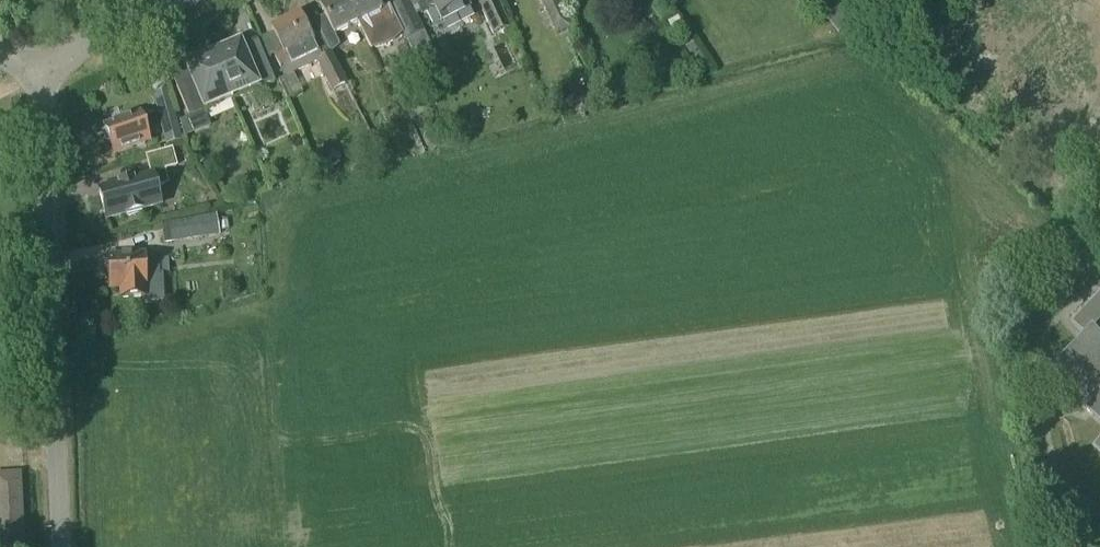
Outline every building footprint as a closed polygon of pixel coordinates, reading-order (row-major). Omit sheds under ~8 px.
[(346,0),(331,0),(319,6),(325,17),(314,22),(321,35),(323,40),(329,53),(337,45),(333,35),(357,23),(346,0)] [(386,0),(346,0),(357,23),(370,49),(382,47),(394,41),(402,33),(390,9),(386,0)] [(435,8),(442,22),(470,8),(466,0),(414,0),(409,3),(407,0),(390,9),(402,33),(406,40),(423,31),(415,16),(421,13),(422,15),(435,8)] [(497,0),(478,0),(494,35),(510,27),(497,0)] [(551,22),(563,17),(556,0),(541,0),(551,22)] [(840,7),(826,18),(838,34),(852,22),(840,7)] [(323,40),(321,35),(311,40),(299,16),(285,23),(283,20),(272,26),(273,29),(271,30),(282,52),(275,56),(285,75),(315,60),(329,90),(344,83),(329,53),(323,40)] [(213,50),(210,50),(232,101),(275,83),(261,51),(245,58),(239,45),(228,50),(225,49),(223,49),(220,49),(218,49),(215,49),(213,50)] [(232,101),(210,50),(208,51),(206,53),(204,54),(202,56),(200,58),(199,60),(198,62),(186,67),(192,80),(176,87),(189,119),(232,101)] [(173,111),(158,114),(162,130),(177,126),(173,111)] [(149,143),(139,115),(104,127),(105,130),(103,134),(105,141),(109,142),(114,155),(149,143)] [(133,182),(133,180),(117,184),(118,186),(98,192),(106,219),(125,214),(126,217),(142,212),(141,210),(160,205),(156,187),(167,184),(163,170),(176,167),(171,151),(146,158),(152,177),(133,182)] [(160,224),(163,245),(220,236),(219,232),(230,231),(227,216),(217,218),(216,214),(160,224)] [(144,258),(144,256),(108,257),(109,290),(120,289),(121,299),(145,297),(145,302),(163,302),(162,276),(158,276),(157,257),(144,258)] [(1071,323),(1087,338),(1058,369),(1090,400),(1083,408),(1099,424),(1099,293),(1071,323)] [(0,474),(0,546),(24,546),(21,473),(0,474)]
